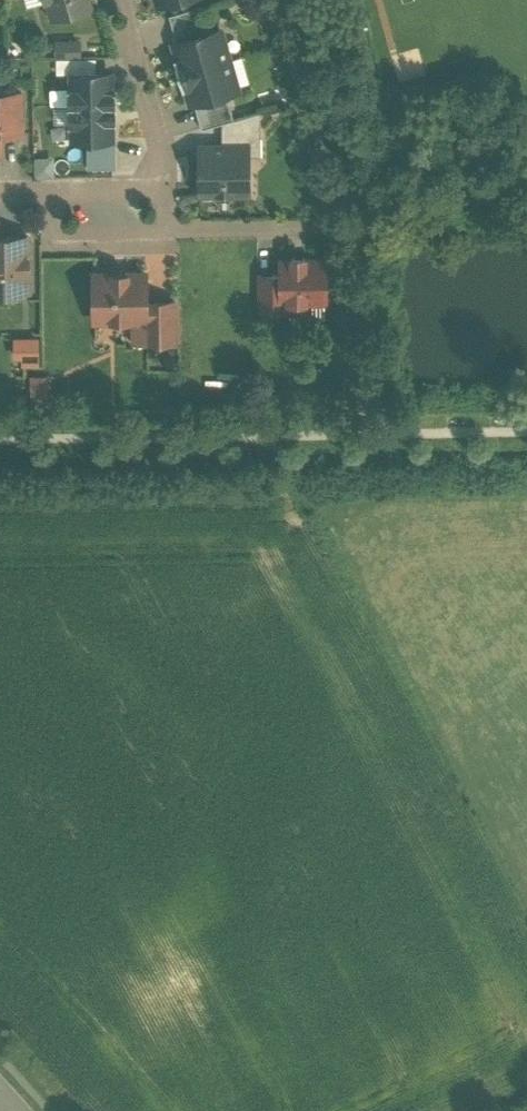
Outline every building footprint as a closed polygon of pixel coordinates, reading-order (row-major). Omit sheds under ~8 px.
[(42,23),(95,7),(93,0),(36,0),(42,23)] [(151,14),(196,0),(147,0),(151,14)] [(162,41),(172,75),(221,62),(211,27),(162,41)] [(172,75),(182,109),(231,96),(221,62),(172,75)] [(112,69),(59,71),(61,106),(112,105),(112,69)] [(14,136),(13,94),(0,94),(0,136),(14,136)] [(112,105),(61,106),(62,141),(112,140),(112,105)] [(252,139),(184,140),(185,200),(253,199),(252,139)] [(31,298),(31,233),(0,233),(0,298),(31,298)] [(273,269),(253,270),(254,317),(279,316),(279,306),(324,305),(322,252),(273,253),(273,269)] [(149,264),(83,266),(85,327),(124,326),(124,347),(166,345),(164,294),(150,294),(149,264)] [(8,362),(36,362),(36,336),(8,336),(8,362)] [(45,375),(27,375),(27,403),(45,403),(45,375)]
